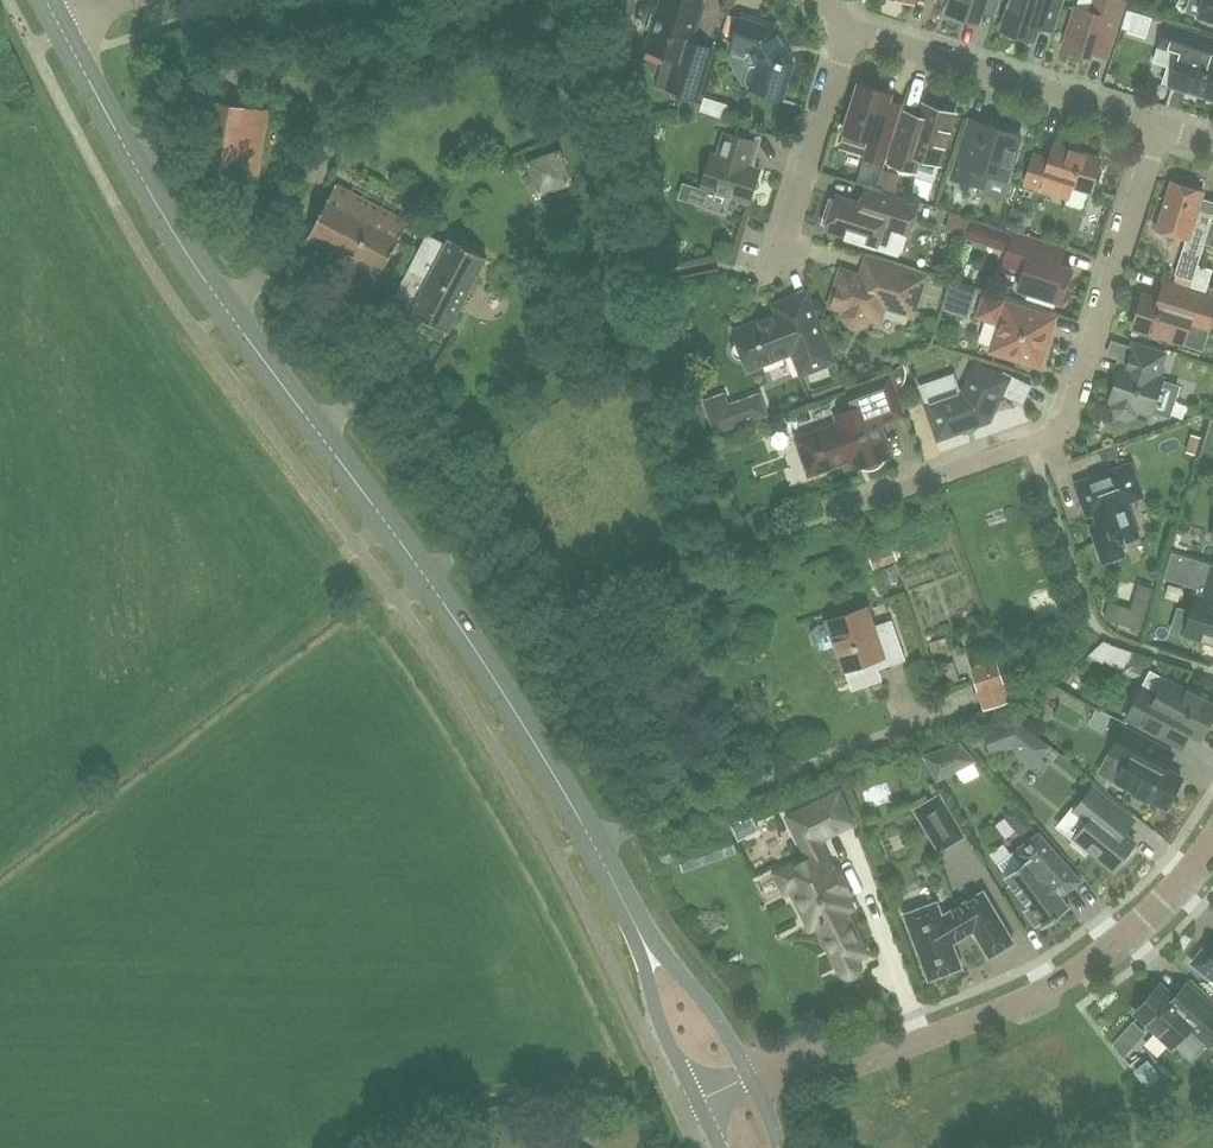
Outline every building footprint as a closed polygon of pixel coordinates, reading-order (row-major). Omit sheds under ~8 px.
[(646,50),(676,59),(667,89),(698,98),(713,49),(702,45),(691,42),(703,3),(694,0),(662,0),(657,16),(651,14),(647,29),(652,31),(646,50)] [(980,12),(987,14),(994,16),(1000,0),(949,0),(946,12),(951,13),(952,16),(959,19),(962,17),(977,22),(980,12)] [(1052,32),(1062,0),(1010,0),(1001,29),(1033,39),(1037,27),(1044,29),(1052,32)] [(1092,54),(1099,56),(1107,59),(1125,2),(1120,0),(1093,0),(1089,12),(1075,8),(1062,48),(1091,58),(1092,54)] [(1199,16),(1212,21),(1212,0),(1204,0),(1199,16)] [(731,46),(750,52),(757,66),(750,88),(782,98),(793,63),(773,25),(747,16),(741,15),(731,46)] [(1169,86),(1212,100),(1212,60),(1209,59),(1212,48),(1212,47),(1212,37),(1167,22),(1159,47),(1160,47),(1161,45),(1180,51),(1169,86)] [(864,157),(884,163),(903,103),(896,101),(889,99),(891,94),(858,84),(841,140),(866,148),(864,157)] [(713,114),(717,100),(705,96),(700,110),(713,114)] [(195,165),(259,175),(270,111),(205,101),(195,165)] [(924,104),(919,117),(912,115),(905,113),(889,163),(916,171),(921,158),(939,164),(954,114),(924,104)] [(1006,180),(1021,135),(976,120),(971,119),(962,146),(952,178),(984,188),(988,174),(1006,180)] [(712,154),(701,188),(710,191),(705,208),(725,214),(730,197),(749,203),(753,191),(760,188),(756,181),(759,169),(748,166),(752,153),(756,142),(725,132),(717,156),(712,154)] [(1102,172),(1098,167),(1100,160),(1055,145),(1050,160),(1042,157),(1034,155),(1025,184),(1068,198),(1071,186),(1090,191),(1092,184),(1099,182),(1102,172)] [(549,190),(567,183),(558,155),(530,165),(536,183),(545,180),(549,190)] [(1196,214),(1202,196),(1203,192),(1171,182),(1156,230),(1186,239),(1174,275),(1192,281),(1204,243),(1211,221),(1212,219),(1203,217),(1196,214)] [(377,283),(410,220),(339,183),(306,246),(377,283)] [(883,227),(906,234),(908,235),(918,205),(865,189),(863,196),(861,204),(836,196),(835,200),(829,198),(821,223),(827,225),(825,229),(845,235),(844,239),(876,250),(883,227)] [(953,230),(962,211),(946,203),(937,223),(953,230)] [(1211,221),(1204,243),(1212,246),(1212,222),(1211,221)] [(966,238),(996,248),(1004,250),(1009,233),(1002,231),(971,222),(966,238)] [(1053,307),(1055,301),(1061,303),(1072,269),(1058,265),(1060,257),(1063,249),(1014,234),(1005,265),(1006,265),(1007,263),(1025,268),(1018,289),(1028,292),(1026,298),(1053,307)] [(426,236),(397,293),(416,303),(412,312),(448,331),(488,255),(451,237),(447,246),(426,236)] [(912,315),(924,278),(864,259),(861,267),(858,275),(841,270),(836,286),(835,285),(829,302),(830,303),(829,306),(844,311),(843,318),(847,324),(853,328),(859,328),(866,324),(869,319),(879,322),(884,306),(912,315)] [(967,286),(951,281),(946,298),(962,302),(967,286)] [(1133,327),(1183,342),(1189,324),(1207,329),(1212,310),(1212,299),(1162,284),(1160,291),(1157,299),(1143,295),(1142,297),(1140,297),(1137,298),(1133,308),(1135,312),(1138,313),(1133,327)] [(818,314),(809,291),(800,295),(774,305),(777,314),(734,331),(738,341),(734,344),(732,347),(732,352),(733,355),(737,358),(741,359),(745,359),(749,369),(798,350),(806,372),(833,362),(815,315),(818,314)] [(1053,319),(985,298),(983,297),(978,316),(998,323),(991,346),(993,347),(993,350),(1034,363),(1040,360),(1042,353),(1045,354),(1053,328),(1055,322),(1053,319)] [(1161,381),(1162,378),(1157,377),(1165,354),(1133,344),(1129,355),(1126,367),(1121,365),(1110,402),(1114,403),(1112,408),(1116,416),(1127,420),(1135,415),(1137,410),(1151,414),(1151,412),(1168,418),(1178,386),(1161,381)] [(1008,379),(976,364),(962,392),(927,405),(939,438),(988,421),(1003,388),(1008,379)] [(890,456),(880,426),(894,421),(907,416),(891,372),(845,389),(852,409),(835,415),(839,424),(794,440),(807,476),(851,460),(855,469),(890,456)] [(705,401),(716,431),(734,424),(727,406),(724,395),(705,401)] [(1131,464),(1076,483),(1087,515),(1094,513),(1098,524),(1097,525),(1094,528),(1094,533),(1102,556),(1105,559),(1110,559),(1118,557),(1121,553),(1122,549),(1120,544),(1125,542),(1125,541),(1139,537),(1126,502),(1142,496),(1131,464)] [(873,569),(898,559),(891,541),(867,551),(873,569)] [(1196,595),(1184,634),(1212,643),(1212,567),(1203,597),(1196,595)] [(872,658),(876,669),(892,664),(905,659),(892,620),(874,626),(868,609),(828,622),(816,626),(813,629),(812,634),(815,645),(819,648),(824,649),(835,645),(843,668),(872,658)] [(984,710),(985,710),(1011,702),(997,659),(970,667),(980,698),(984,710)] [(1205,730),(1209,728),(1212,721),(1212,705),(1204,700),(1205,696),(1188,687),(1186,690),(1165,680),(1157,695),(1143,688),(1127,718),(1182,747),(1186,739),(1189,732),(1200,738),(1205,730)] [(1091,702),(1084,715),(1099,723),(1105,709),(1091,702)] [(1036,765),(1050,747),(1017,719),(983,731),(990,754),(1012,746),(1036,765)] [(1128,764),(1119,782),(1136,790),(1133,795),(1147,802),(1150,798),(1166,807),(1173,793),(1178,793),(1182,785),(1180,781),(1182,777),(1164,768),(1168,761),(1173,752),(1124,727),(1109,754),(1128,764)] [(938,780),(975,760),(960,743),(923,755),(938,780)] [(1135,842),(1125,834),(1130,828),(1136,821),(1093,787),(1074,811),(1087,822),(1075,837),(1114,868),(1121,860),(1125,859),(1133,850),(1132,846),(1135,842)] [(806,845),(811,856),(772,875),(783,897),(794,892),(811,927),(818,924),(841,971),(844,974),(849,976),(854,975),(858,972),(859,967),(858,962),(856,958),(866,953),(845,911),(851,907),(823,850),(821,851),(815,840),(834,831),(853,822),(838,793),(790,817),(804,846),(806,845)] [(914,809),(939,851),(952,843),(965,835),(939,793),(914,809)] [(1028,907),(1024,909),(1037,926),(1040,923),(1043,927),(1070,907),(1058,892),(1064,888),(1067,891),(1074,886),(1082,881),(1039,832),(1014,851),(1022,863),(1005,876),(1028,907)] [(1014,942),(985,893),(984,891),(942,915),(937,902),(905,914),(929,979),(961,967),(953,942),(974,929),(989,956),(1014,942)] [(1211,954),(1206,952),(1201,952),(1197,955),(1195,960),(1196,965),(1199,969),(1212,980),(1212,951),(1211,954)] [(1207,1043),(1210,1045),(1212,1041),(1212,1008),(1187,984),(1181,990),(1175,997),(1161,984),(1135,1012),(1172,1046),(1174,1044),(1191,1060),(1207,1043)] [(1142,1066),(1136,1070),(1147,1084),(1158,1075),(1148,1062),(1142,1066)]
